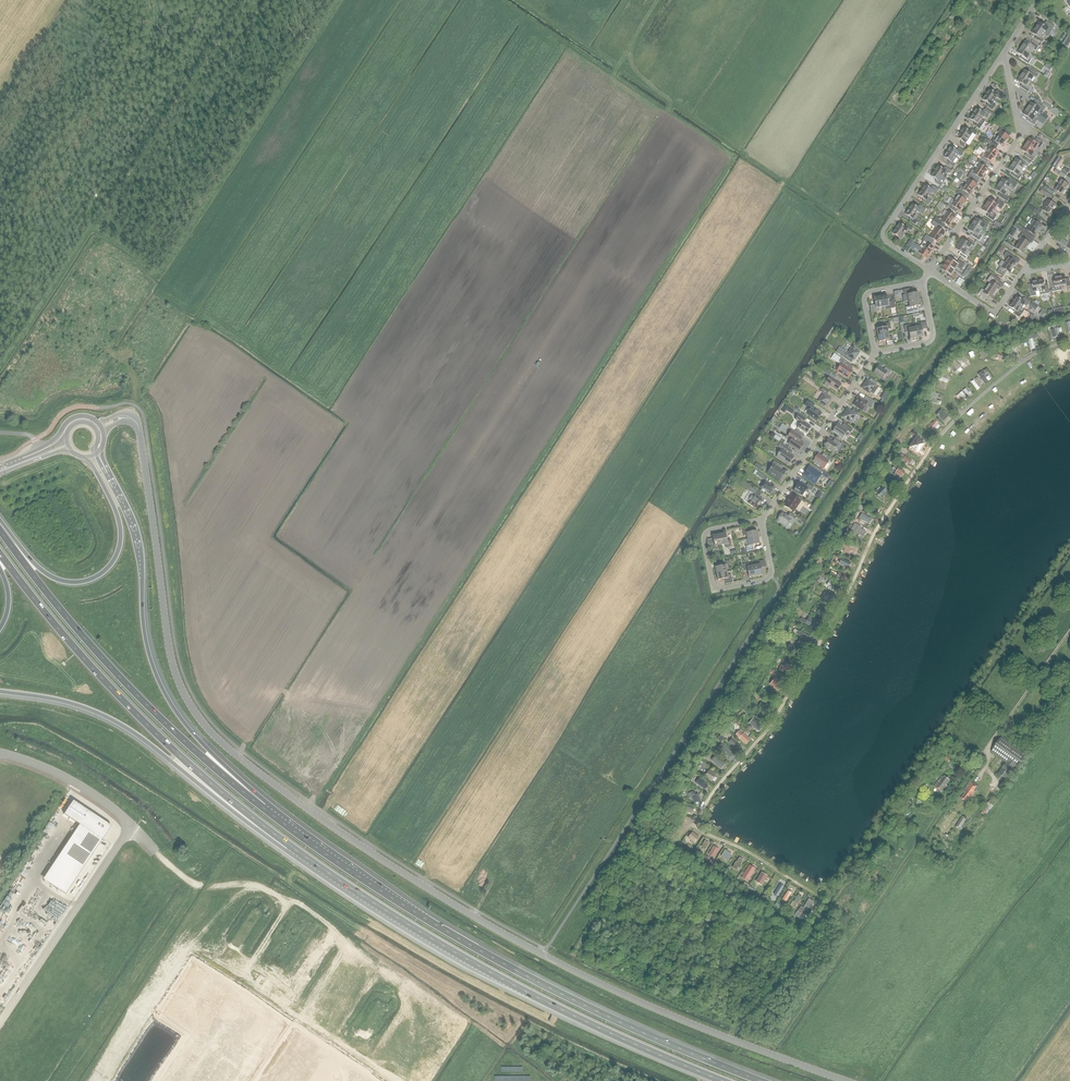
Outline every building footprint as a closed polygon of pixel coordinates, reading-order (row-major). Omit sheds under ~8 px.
[(1036,27),(1045,33),(1048,28),(1052,31),(1054,27),(1046,22),(1044,25),(1039,22),(1037,24),(1037,25),(1036,27)] [(1041,39),(1045,33),(1036,27),(1034,30),(1033,30),(1031,33),(1037,36),(1035,39),(1042,44),(1044,41),(1041,39)] [(1022,47),(1031,53),(1033,49),(1036,51),(1039,46),(1032,41),(1030,44),(1026,41),(1022,47)] [(1028,56),(1031,53),(1022,47),(1018,53),(1022,56),(1020,59),(1029,64),(1032,59),(1028,56)] [(1021,75),(1030,82),(1034,76),(1036,78),(1039,75),(1031,70),(1029,73),(1025,70),(1021,75)] [(1028,84),(1030,82),(1021,75),(1017,81),(1022,84),(1020,87),(1028,93),(1032,87),(1028,84)] [(986,94),(995,100),(997,97),(1000,99),(1003,94),(998,90),(996,93),(989,89),(986,94)] [(993,103),(995,100),(986,94),(982,99),(989,104),(987,106),(993,110),(996,105),(993,103)] [(1031,102),(1027,108),(1036,115),(1040,117),(1042,114),(1046,108),(1038,103),(1036,106),(1031,102)] [(977,108),(973,113),(982,119),(984,116),(987,119),(990,113),(985,110),(983,112),(977,108)] [(1036,115),(1027,108),(1023,114),(1028,117),(1026,120),(1034,126),(1038,120),(1034,118),(1036,115)] [(1050,109),(1049,111),(1056,116),(1060,111),(1056,108),(1050,109)] [(978,124),(982,119),(973,113),(970,118),(976,123),(974,125),(980,129),(982,126),(978,124)] [(964,127),(960,133),(969,139),(972,133),(976,135),(978,132),(972,129),(970,131),(964,127)] [(1000,134),(998,136),(1006,142),(1010,137),(1006,134),(1008,131),(1001,127),(998,132),(1000,134)] [(966,143),(969,139),(960,133),(957,138),(963,142),(961,145),(966,149),(969,146),(966,143)] [(989,139),(987,141),(997,147),(999,144),(1003,147),(1006,142),(998,136),(996,139),(994,138),(992,141),(989,139)] [(1026,144),(1035,150),(1037,147),(1040,149),(1044,143),(1037,138),(1034,141),(1030,138),(1026,144)] [(986,142),(989,144),(987,148),(989,149),(987,152),(996,158),(999,153),(995,150),(997,147),(987,141),(986,142)] [(1031,156),(1035,150),(1026,144),(1022,150),(1027,153),(1025,156),(1033,161),(1035,159),(1031,156)] [(951,146),(947,151),(956,157),(958,155),(961,157),(965,152),(959,148),(957,151),(951,146)] [(953,162),(956,157),(947,151),(944,157),(950,161),(948,164),(954,168),(956,165),(953,162)] [(996,158),(987,152),(986,155),(984,157),(988,160),(992,163),(996,158)] [(1054,167),(1057,169),(1063,160),(1061,158),(1054,167)] [(980,163),(977,168),(985,174),(988,169),(985,166),(986,163),(980,159),(978,162),(980,163)] [(1012,164),(1022,170),(1024,167),(1026,169),(1030,164),(1023,159),(1021,162),(1016,159),(1012,164)] [(1022,170),(1012,164),(1009,170),(1013,173),(1012,175),(1019,180),(1022,175),(1019,173),(1022,170)] [(938,165),(934,171),(943,177),(947,171),(950,174),(952,171),(946,167),(944,170),(938,165)] [(981,179),(985,174),(977,168),(975,171),(972,170),(969,175),(976,179),(978,177),(981,179)] [(1060,172),(1066,176),(1069,170),(1065,168),(1064,170),(1062,169),(1060,172)] [(943,177),(934,171),(931,176),(937,180),(935,183),(941,187),(947,179),(943,177)] [(969,179),(966,184),(974,190),(978,185),(974,182),(976,179),(969,175),(967,178),(969,179)] [(1003,179),(999,184),(1008,190),(1010,187),(1014,190),(1018,184),(1010,179),(1007,182),(1003,179)] [(1061,180),(1058,185),(1066,190),(1069,185),(1061,180)] [(960,188),(958,191),(965,195),(967,192),(971,195),(974,190),(966,184),(962,190),(960,188)] [(1005,196),(1008,190),(999,184),(995,190),(1000,193),(998,196),(1007,202),(1009,199),(1005,196)] [(925,185),(922,190),(931,196),(933,193),(936,195),(939,190),(933,186),(931,189),(925,185)] [(1046,185),(1043,189),(1053,195),(1055,193),(1049,189),(1050,188),(1046,185)] [(1066,190),(1058,185),(1055,190),(1062,195),(1066,190)] [(1054,197),(1042,189),(1039,193),(1044,196),(1045,195),(1049,198),(1048,199),(1051,201),(1054,197)] [(928,199),(931,196),(922,190),(918,195),(924,199),(923,202),(928,206),(932,201),(928,199)] [(958,195),(955,200),(963,206),(967,201),(963,198),(965,195),(958,191),(956,194),(958,195)] [(986,204),(995,210),(997,207),(1001,210),(1004,205),(998,200),(996,203),(989,198),(986,204)] [(963,206),(955,200),(952,205),(949,204),(947,207),(954,211),(956,208),(960,211),(963,206)] [(1048,200),(1044,205),(1052,210),(1056,205),(1048,200)] [(912,204),(909,209),(918,215),(920,212),(923,214),(926,209),(920,205),(919,208),(912,204)] [(993,214),(995,210),(986,204),(982,210),(988,214),(987,217),(993,221),(997,216),(993,214)] [(1052,210),(1044,205),(1041,210),(1049,215),(1052,210)] [(914,220),(918,215),(909,209),(905,214),(912,218),(910,221),(916,225),(917,222),(914,220)] [(948,211),(944,216),(953,222),(956,217),(948,211)] [(953,222),(944,216),(942,219),(939,218),(938,219),(936,217),(934,221),(943,227),(945,224),(949,227),(953,222)] [(976,218),(972,224),(981,230),(984,227),(986,228),(990,223),(983,218),(981,221),(976,218)] [(1030,225),(1038,231),(1042,226),(1032,219),(1030,221),(1032,222),(1030,225)] [(936,228),(933,233),(942,238),(945,233),(941,230),(943,227),(934,221),(931,224),(936,228)] [(899,223),(897,227),(906,232),(908,229),(911,231),(913,228),(908,224),(906,227),(899,223)] [(981,230),(972,224),(968,230),(973,233),(971,236),(979,241),(983,236),(979,233),(981,230)] [(1035,236),(1038,231),(1030,225),(1027,230),(1021,226),(1018,230),(1034,240),(1036,237),(1035,236)] [(901,239),(906,232),(897,227),(892,233),(901,239)] [(933,243),(934,242),(935,241),(938,243),(942,238),(933,233),(930,237),(926,235),(924,238),(933,243)] [(1027,248),(1030,243),(1031,244),(1034,240),(1022,233),(1018,239),(1020,240),(1018,243),(1027,248)] [(923,248),(931,254),(935,249),(931,246),(933,243),(924,238),(921,241),(923,242),(922,244),(925,245),(923,248)] [(959,244),(968,250),(971,245),(974,247),(976,244),(969,239),(967,242),(962,239),(959,244)] [(1027,248),(1018,243),(1015,248),(1023,254),(1027,248)] [(965,255),(968,250),(959,244),(956,249),(960,252),(958,255),(965,259),(967,257),(965,255)] [(931,254),(923,248),(919,254),(928,259),(931,254)] [(1007,260),(1005,262),(1013,268),(1017,263),(1014,261),(1016,258),(1006,252),(1004,255),(1005,258),(1007,260)] [(945,264),(954,269),(956,266),(961,270),(965,265),(958,261),(957,263),(949,258),(945,264)] [(1010,273),(1013,268),(1005,262),(1001,268),(1000,267),(997,272),(1003,277),(1007,271),(1010,273)] [(942,269),(949,274),(947,277),(953,281),(957,275),(952,272),(954,269),(945,264),(942,269)] [(1000,287),(999,286),(1001,283),(1001,280),(992,274),(987,281),(990,283),(987,287),(996,293),(1000,287)] [(1059,277),(1060,287),(1067,286),(1067,287),(1069,286),(1069,285),(1069,284),(1069,278),(1065,279),(1065,276),(1059,277)] [(1061,290),(1060,287),(1059,277),(1053,278),(1053,281),(1050,282),(1052,292),(1061,290)] [(1044,280),(1037,281),(1039,291),(1043,291),(1044,294),(1050,293),(1048,286),(1045,287),(1044,280)] [(1036,292),(1039,291),(1037,281),(1031,282),(1033,289),(1029,290),(1031,297),(1036,296),(1036,292)] [(996,293),(987,287),(985,291),(982,289),(978,294),(987,300),(989,297),(992,299),(996,293)] [(903,290),(904,295),(902,295),(904,302),(909,301),(919,299),(918,292),(911,294),(910,288),(903,290)] [(887,295),(880,296),(882,307),(886,306),(887,309),(895,308),(893,301),(888,302),(887,295)] [(879,308),(882,307),(880,296),(874,298),(875,305),(870,306),(871,312),(879,311),(879,308)] [(1017,296),(1013,302),(1022,308),(1024,304),(1026,306),(1028,306),(1030,302),(1025,298),(1023,301),(1017,296)] [(919,299),(909,301),(910,307),(905,307),(907,314),(918,311),(917,306),(921,305),(919,299)] [(1025,310),(1022,308),(1013,302),(1009,307),(1016,311),(1014,314),(1020,318),(1021,315),(1023,312),(1025,310)] [(1029,306),(1036,310),(1039,306),(1032,302),(1029,306)] [(915,327),(917,338),(923,337),(922,330),(927,329),(926,322),(918,323),(918,326),(915,327)] [(876,329),(878,335),(888,333),(888,329),(891,329),(890,323),(883,324),(883,327),(876,329)] [(910,339),(917,338),(915,327),(911,328),(910,325),(904,326),(905,333),(909,332),(910,339)] [(1052,337),(1059,335),(1057,328),(1051,330),(1052,337)] [(889,337),(888,333),(878,335),(879,342),(886,341),(887,346),(894,344),(892,336),(889,337)] [(1034,336),(1029,338),(1032,347),(1038,345),(1034,336)] [(852,347),(848,353),(839,347),(836,353),(842,357),(847,360),(850,362),(852,359),(854,360),(859,353),(854,349),(855,349),(854,348),(854,349),(852,347)] [(994,358),(1000,360),(1000,359),(1001,360),(1003,354),(1002,354),(1002,353),(998,351),(998,352),(996,351),(994,357),(994,358)] [(964,360),(960,355),(956,357),(962,365),(967,361),(965,359),(964,360)] [(848,378),(852,371),(848,368),(847,367),(845,365),(847,363),(840,358),(838,361),(841,363),(836,371),(843,376),(844,375),(848,378)] [(952,368),(956,372),(962,365),(956,360),(952,364),(954,366),(952,368)] [(888,376),(891,371),(885,367),(883,370),(878,366),(874,372),(882,378),(885,374),(888,376)] [(943,372),(940,380),(948,382),(949,379),(947,378),(948,374),(943,372)] [(837,377),(831,374),(825,382),(837,390),(841,384),(835,380),(837,377)] [(870,393),(870,392),(873,394),(878,388),(877,387),(879,384),(876,382),(874,385),(867,380),(862,388),(870,393)] [(969,397),(972,395),(967,387),(964,389),(969,397)] [(826,407),(831,399),(826,395),(828,392),(822,388),(820,391),(823,394),(818,401),(821,403),(820,405),(824,408),(825,406),(826,407)] [(957,401),(961,404),(969,397),(962,390),(960,393),(963,396),(957,401)] [(932,391),(930,395),(932,395),(930,401),(941,405),(942,401),(937,399),(939,393),(932,391)] [(855,402),(853,405),(854,406),(862,411),(867,404),(871,407),(874,402),(865,396),(863,399),(859,396),(855,402)] [(817,421),(821,413),(812,407),(815,404),(808,400),(804,405),(810,409),(807,414),(817,421)] [(842,417),(850,422),(855,415),(857,416),(859,413),(853,409),(851,412),(848,409),(842,417)] [(947,415),(941,410),(936,415),(942,420),(947,415)] [(806,433),(811,427),(803,422),(805,419),(799,414),(795,420),(800,423),(797,427),(806,433)] [(933,429),(938,423),(935,420),(932,423),(930,422),(926,426),(928,428),(930,427),(933,429)] [(788,427),(783,423),(779,428),(782,430),(781,431),(784,433),(788,427)] [(833,432),(842,438),(847,431),(850,433),(852,429),(846,425),(844,428),(838,424),(833,432)] [(800,437),(791,431),(788,435),(789,436),(790,437),(788,439),(788,440),(790,441),(788,444),(799,451),(803,444),(799,441),(799,440),(800,437)] [(823,446),(833,452),(835,449),(838,451),(842,444),(836,440),(834,443),(828,439),(823,446)] [(917,451),(922,444),(915,439),(910,447),(917,451)] [(782,445),(781,445),(780,444),(778,447),(781,449),(776,457),(788,465),(793,457),(786,452),(788,449),(782,445)] [(818,454),(813,461),(824,468),(828,461),(831,463),(834,459),(828,456),(826,459),(818,454)] [(912,461),(905,456),(902,454),(899,458),(910,465),(912,461)] [(780,465),(774,461),(772,464),(773,465),(768,473),(772,475),(772,476),(775,478),(775,477),(779,480),(785,472),(778,468),(780,465)] [(905,472),(898,468),(895,465),(893,468),(896,471),(893,475),(899,479),(901,477),(902,477),(905,472)] [(806,474),(804,477),(815,485),(822,474),(810,466),(805,473),(806,474)] [(764,480),(765,480),(767,477),(759,471),(757,475),(764,480)] [(762,489),(761,491),(764,493),(765,491),(770,494),(775,487),(765,480),(764,480),(759,487),(762,489)] [(799,481),(793,490),(797,493),(798,493),(802,496),(805,491),(807,492),(809,489),(811,491),(814,487),(808,483),(806,486),(799,481)] [(753,494),(747,502),(756,509),(762,499),(759,497),(761,494),(751,487),(749,491),(753,494)] [(875,492),(876,493),(880,498),(880,497),(881,498),(887,493),(887,492),(887,491),(883,487),(881,489),(879,487),(875,492)] [(793,512),(800,501),(791,495),(784,505),(793,512)] [(778,520),(786,526),(791,520),(793,521),(796,518),(790,514),(788,517),(782,513),(776,522),(778,520)] [(869,524),(872,520),(862,513),(859,518),(869,524)] [(747,535),(747,539),(758,537),(757,530),(750,532),(749,527),(742,528),(743,536),(747,535)] [(721,545),(725,544),(726,547),(732,546),(730,539),(727,540),(726,533),(719,534),(721,545)] [(717,546),(721,545),(719,534),(712,536),(714,543),(709,544),(710,551),(718,549),(717,546)] [(759,544),(758,537),(747,539),(748,543),(745,544),(747,552),(753,550),(752,545),(759,544)] [(858,549),(852,546),(845,543),(843,548),(845,549),(843,552),(849,554),(849,552),(855,555),(858,549)] [(848,568),(851,563),(841,558),(839,563),(848,568)] [(757,565),(753,565),(755,576),(762,575),(761,568),(766,567),(764,560),(756,562),(757,565)] [(715,567),(716,573),(727,571),(726,565),(729,564),(728,561),(721,562),(722,566),(715,567)] [(749,577),(755,576),(753,565),(749,566),(749,563),(743,564),(744,571),(747,570),(749,577)] [(838,573),(838,574),(831,570),(829,575),(836,578),(836,577),(843,581),(845,576),(838,573)] [(728,575),(727,571),(716,573),(718,580),(725,579),(726,584),(733,583),(731,575),(728,575)] [(834,585),(829,582),(827,585),(838,593),(840,589),(834,585)] [(834,597),(829,594),(825,592),(821,598),(827,602),(828,599),(832,601),(834,597)] [(818,610),(823,614),(825,615),(829,608),(822,603),(820,606),(821,607),(818,610)] [(804,624),(805,623),(814,629),(818,623),(809,617),(807,621),(802,618),(799,621),(804,624)] [(809,642),(812,637),(801,631),(798,636),(809,642)] [(792,636),(786,645),(791,648),(796,651),(796,650),(801,653),(804,649),(799,646),(800,645),(797,644),(799,641),(792,636)] [(789,673),(793,667),(788,664),(789,662),(787,661),(784,666),(781,665),(778,669),(783,672),(784,670),(789,673)] [(770,684),(774,686),(780,690),(782,686),(780,685),(782,682),(774,677),(770,684)] [(758,708),(759,708),(759,709),(768,713),(771,709),(762,704),(761,704),(758,708)] [(762,725),(756,721),(753,718),(749,723),(755,728),(755,727),(758,729),(762,725)] [(743,734),(742,734),(740,732),(738,734),(737,733),(734,736),(738,740),(740,738),(746,744),(750,740),(743,734)] [(991,752),(1006,762),(998,773),(1007,779),(1015,769),(1017,770),(1028,754),(1003,736),(991,752)] [(740,747),(735,742),(732,739),(728,742),(737,750),(740,747)] [(729,758),(733,755),(724,746),(720,749),(729,758)] [(720,761),(718,760),(715,757),(711,760),(719,767),(719,766),(722,768),(725,764),(721,761),(720,761)] [(707,771),(704,774),(712,781),(713,780),(714,782),(717,778),(715,777),(714,776),(716,774),(711,769),(709,771),(707,771)] [(934,787),(943,793),(947,786),(946,785),(949,780),(944,776),(943,778),(941,777),(939,781),(938,781),(934,787)] [(705,790),(708,785),(699,778),(695,783),(705,790)] [(929,784),(922,779),(919,784),(925,789),(929,784)] [(690,781),(682,790),(684,792),(692,782),(690,781)] [(970,799),(978,786),(971,781),(963,792),(964,793),(961,799),(965,802),(965,801),(968,803),(971,799),(970,799)] [(697,795),(695,796),(694,795),(696,794),(695,791),(690,793),(688,793),(689,798),(692,798),(694,803),(699,802),(697,795)] [(985,817),(996,803),(990,799),(986,805),(987,805),(980,813),(985,817)] [(73,800),(64,814),(79,825),(86,829),(102,840),(111,826),(73,800)] [(908,810),(913,804),(908,800),(904,806),(908,810)] [(695,843),(699,837),(692,832),(688,838),(695,843)] [(714,857),(718,848),(715,847),(712,853),(711,853),(710,855),(714,857)] [(728,860),(732,855),(726,851),(723,856),(728,860)] [(741,864),(744,860),(739,857),(737,862),(736,861),(732,868),(736,870),(738,867),(740,868),(742,865),(741,864)] [(742,877),(745,879),(747,881),(753,872),(752,872),(755,868),(751,865),(749,869),(748,868),(742,877)] [(761,872),(758,877),(756,882),(762,885),(768,876),(765,874),(761,872)] [(779,883),(775,891),(772,895),(777,897),(783,886),(779,883)] [(786,902),(792,893),(788,891),(782,900),(786,902)] [(798,895),(793,901),(790,905),(795,908),(802,897),(798,895)] [(808,901),(803,908),(801,906),(798,911),(805,916),(806,914),(809,915),(813,909),(810,907),(813,904),(808,901)] [(5,960),(2,965),(13,973),(16,967),(5,960)] [(0,968),(0,973),(9,979),(13,973),(2,965),(0,968)] [(5,984),(9,979),(0,973),(0,981),(5,984)]
